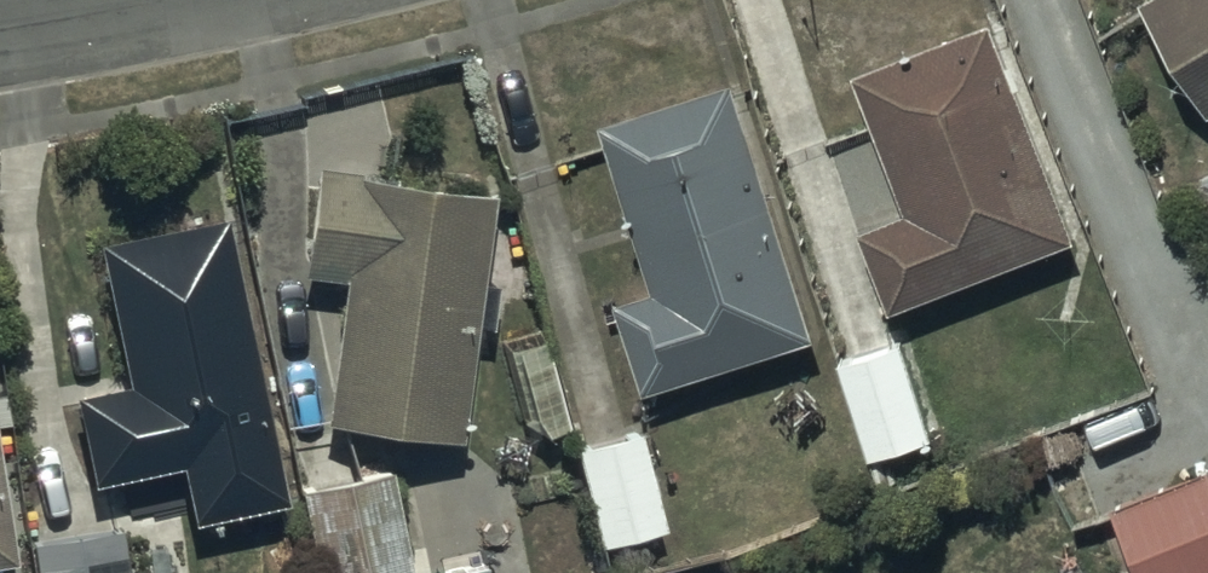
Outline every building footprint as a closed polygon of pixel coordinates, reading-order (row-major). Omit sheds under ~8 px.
[(1207,88),(1207,0),(1154,0),(1207,88)] [(992,4),(853,55),(909,194),(864,212),(892,291),(1076,222),(992,4)] [(734,64),(601,107),(655,271),(618,283),(647,374),(817,319),(734,64)] [(461,424),(480,281),(494,282),(502,220),(488,219),(494,178),(315,152),(304,261),(343,266),(325,405),(461,424)] [(129,370),(76,382),(93,468),(182,451),(193,506),(287,488),(226,203),(99,230),(129,370)] [(901,330),(840,351),(870,445),(931,425),(901,330)] [(293,433),(325,572),(414,572),(387,456),(348,464),(338,422),(293,433)] [(637,422),(576,438),(602,535),(663,519),(637,422)] [(1,572),(2,571),(2,570),(3,569),(3,568),(4,567),(5,566),(5,565),(6,564),(6,563),(6,562),(6,561),(7,560),(7,559),(7,558),(7,557),(7,556),(7,555),(7,554),(7,553),(7,552),(7,551),(7,550),(7,549),(7,548),(16,546),(0,449),(0,572),(1,572)] [(1206,456),(1116,495),(1149,572),(1190,572),(1207,565),(1207,460),(1206,456)] [(32,532),(38,572),(129,572),(121,519),(32,532)]
